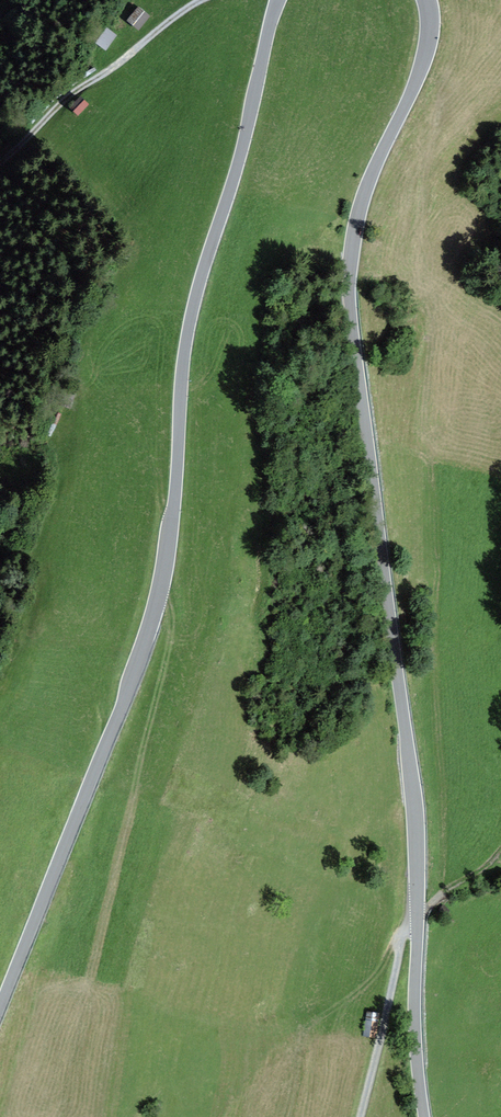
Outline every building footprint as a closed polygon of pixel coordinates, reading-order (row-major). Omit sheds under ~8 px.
[(139,28),(148,18),(138,9),(129,20),(139,28)] [(90,40),(107,51),(118,35),(100,24),(90,40)] [(79,117),(90,105),(80,95),(69,108),(79,117)] [(452,912),(445,904),(437,911),(444,919),(452,912)] [(374,1036),(377,1015),(368,1014),(365,1035),(374,1036)]
